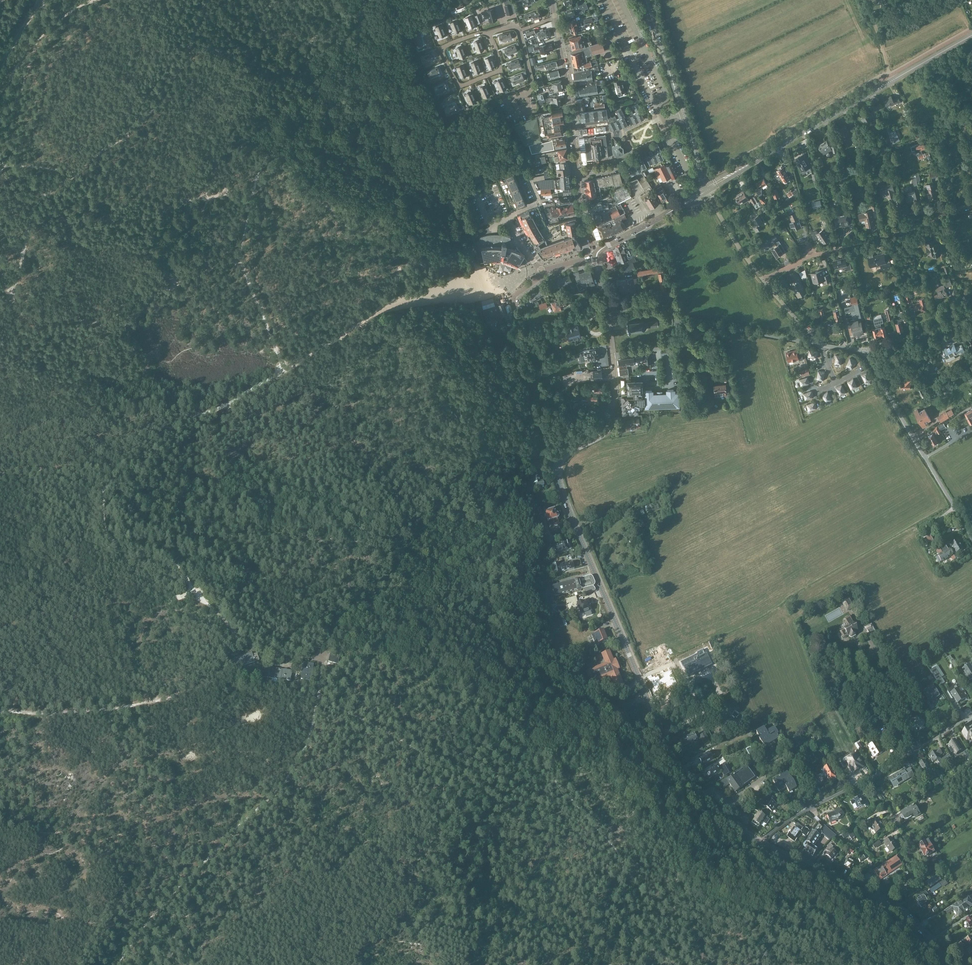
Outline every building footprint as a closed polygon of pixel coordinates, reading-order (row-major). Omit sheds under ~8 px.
[(464,6),(463,5),(461,0),(450,4),(451,8),(456,6),(457,9),(464,6)] [(585,1),(577,4),(572,6),(573,9),(571,9),(571,10),(567,12),(566,12),(567,13),(566,13),(567,16),(568,16),(568,17),(569,17),(572,16),(583,12),(584,12),(584,11),(585,10),(584,9),(588,8),(585,1)] [(486,11),(481,12),(483,20),(488,18),(489,22),(498,20),(494,8),(486,10),(486,11)] [(533,20),(541,18),(538,12),(534,13),(534,12),(524,16),(526,20),(532,18),(533,20)] [(468,17),(465,18),(465,19),(466,22),(469,28),(471,27),(471,28),(472,27),(474,26),(475,28),(476,28),(471,15),(470,16),(471,16),(468,17)] [(569,23),(568,23),(569,25),(570,25),(570,28),(577,26),(589,23),(589,22),(593,21),(592,17),(584,20),(584,21),(583,21),(582,21),(579,22),(576,23),(576,20),(572,21),(569,22),(569,23)] [(453,21),(450,23),(451,23),(451,26),(455,32),(456,32),(457,32),(457,31),(460,30),(460,33),(461,32),(456,20),(456,21),(453,22),(453,21)] [(577,26),(570,28),(571,30),(570,31),(571,33),(572,33),(579,32),(582,31),(582,30),(583,30),(583,29),(586,28),(585,27),(590,26),(589,23),(577,26)] [(439,26),(436,27),(437,30),(440,37),(441,36),(441,37),(442,36),(445,35),(446,37),(441,24),(441,25),(439,26)] [(525,33),(523,34),(526,41),(534,37),(533,35),(535,34),(536,34),(534,30),(534,29),(525,33)] [(544,30),(537,32),(536,33),(537,36),(538,36),(539,39),(544,37),(544,38),(546,38),(546,37),(547,36),(544,30)] [(510,32),(497,36),(499,35),(500,38),(500,39),(501,41),(508,40),(511,39),(510,35),(510,36),(510,33),(510,32)] [(413,36),(418,49),(417,47),(420,46),(421,46),(421,45),(422,45),(420,38),(419,35),(416,36),(414,37),(413,36)] [(476,42),(474,42),(476,49),(477,52),(480,51),(483,50),(483,51),(484,50),(479,38),(478,38),(479,40),(477,41),(475,41),(476,42)] [(578,41),(571,44),(572,51),(585,47),(592,45),(591,40),(584,42),(584,40),(583,39),(578,41)] [(570,52),(573,63),(584,61),(587,61),(586,57),(595,54),(605,51),(602,42),(592,45),(585,47),(572,51),(570,52)] [(458,48),(456,48),(458,55),(460,58),(459,58),(460,58),(463,57),(465,56),(465,57),(466,57),(461,44),(461,46),(459,47),(458,47),(458,48)] [(533,46),(528,47),(529,52),(534,51),(540,50),(541,53),(545,52),(544,52),(553,50),(552,44),(539,47),(539,46),(534,47),(533,47),(533,46)] [(515,45),(502,50),(503,50),(505,49),(506,52),(505,52),(506,53),(507,54),(513,52),(516,51),(517,51),(515,48),(514,46),(515,45)] [(432,51),(420,57),(421,57),(422,60),(423,63),(424,62),(427,61),(433,58),(432,56),(432,55),(430,53),(433,52),(432,51)] [(488,58),(485,59),(486,62),(489,69),(491,68),(492,68),(494,67),(495,69),(491,56),(490,56),(490,57),(488,58)] [(518,59),(506,64),(506,65),(508,64),(509,66),(509,68),(510,67),(510,69),(517,67),(520,66),(519,63),(518,60),(519,60),(518,59)] [(474,62),(471,63),(471,64),(471,63),(472,66),(475,73),(476,72),(477,73),(478,72),(480,71),(481,73),(476,60),(476,61),(474,62)] [(573,63),(575,73),(589,70),(589,69),(592,67),(592,66),(597,64),(597,60),(585,64),(584,61),(573,63)] [(556,61),(546,64),(545,64),(544,65),(544,64),(537,66),(537,65),(535,66),(536,70),(538,69),(538,70),(545,68),(545,67),(546,70),(557,67),(556,61)] [(460,66),(457,67),(457,68),(458,71),(461,77),(462,77),(463,77),(464,77),(464,76),(466,75),(467,77),(463,65),(462,65),(460,66)] [(439,66),(427,72),(428,72),(429,74),(430,77),(433,76),(439,72),(439,71),(439,70),(438,70),(437,67),(439,67),(439,66)] [(576,82),(579,81),(591,79),(592,85),(595,84),(600,83),(600,80),(593,81),(591,72),(599,70),(598,66),(592,67),(589,69),(589,70),(575,73),(574,73),(576,82)] [(547,73),(549,79),(560,76),(558,70),(547,73)] [(522,74),(509,79),(510,79),(512,78),(513,81),(512,81),(513,82),(514,83),(521,81),(523,80),(524,80),(523,77),(522,77),(521,74),(522,74)] [(498,81),(496,81),(499,88),(500,91),(503,90),(505,89),(506,89),(501,77),(500,77),(501,79),(499,80),(497,80),(498,81)] [(579,81),(580,87),(592,85),(591,79),(579,81)] [(539,94),(540,97),(539,98),(540,100),(541,99),(553,95),(554,96),(558,95),(557,91),(563,90),(561,81),(551,83),(552,87),(544,90),(545,92),(539,94)] [(627,94),(626,91),(625,92),(623,83),(619,84),(618,81),(613,82),(614,87),(616,87),(618,94),(617,94),(617,97),(618,97),(627,95),(627,94)] [(446,82),(434,87),(434,88),(435,87),(436,90),(437,93),(438,93),(437,93),(440,92),(447,88),(446,87),(446,86),(446,85),(445,86),(444,83),(446,82)] [(481,87),(480,88),(482,95),(484,97),(484,98),(487,96),(489,95),(489,96),(490,96),(484,83),(484,84),(485,86),(482,87),(482,86),(481,87)] [(592,85),(580,87),(582,96),(588,95),(604,92),(603,83),(600,83),(595,84),(592,85)] [(467,93),(466,94),(468,101),(470,103),(470,104),(473,103),(473,102),(475,101),(475,102),(476,102),(470,90),(471,92),(468,93),(468,92),(467,93)] [(560,96),(552,98),(552,100),(551,101),(552,106),(561,104),(560,99),(560,98),(560,96)] [(586,104),(585,104),(584,103),(588,103),(589,101),(588,96),(583,97),(583,99),(574,100),(576,110),(580,109),(580,110),(585,109),(585,107),(586,107),(586,104)] [(896,105),(901,102),(898,97),(894,100),(891,96),(888,98),(888,99),(885,101),(887,106),(891,104),(892,105),(895,104),(896,105)] [(587,113),(588,124),(607,122),(611,130),(616,127),(617,128),(626,124),(625,123),(627,123),(628,125),(631,123),(631,122),(633,122),(634,124),(637,122),(637,121),(638,120),(639,121),(644,118),(641,111),(642,110),(638,102),(632,105),(635,111),(633,112),(631,109),(629,111),(630,114),(625,116),(621,108),(616,110),(619,117),(617,118),(615,115),(611,116),(610,113),(609,110),(607,110),(587,113)] [(445,109),(446,112),(447,115),(447,116),(459,110),(457,111),(456,108),(456,107),(455,107),(455,106),(448,108),(445,109)] [(518,135),(525,146),(542,140),(541,139),(549,137),(549,136),(563,134),(563,131),(564,131),(563,124),(561,124),(561,123),(564,122),(563,117),(562,117),(562,115),(563,114),(562,109),(537,114),(538,115),(512,125),(518,135)] [(868,110),(860,114),(865,124),(873,120),(874,119),(873,118),(871,112),(870,113),(868,110)] [(580,126),(588,124),(587,113),(579,114),(580,126)] [(871,125),(873,133),(875,133),(875,134),(880,133),(877,124),(871,125)] [(839,130),(842,136),(844,140),(847,138),(847,137),(854,133),(851,128),(848,130),(845,126),(839,130)] [(889,133),(893,143),(899,140),(895,131),(889,133)] [(605,135),(584,138),(579,139),(581,152),(586,152),(587,160),(608,157),(605,135)] [(542,141),(529,145),(531,154),(567,147),(565,137),(561,138),(561,139),(558,139),(558,138),(552,139),(552,140),(542,143),(542,141)] [(827,141),(818,146),(822,151),(823,154),(832,149),(832,150),(833,150),(834,153),(837,152),(835,144),(834,145),(833,139),(830,140),(830,142),(828,143),(827,141)] [(912,152),(915,151),(916,155),(918,154),(918,155),(917,155),(919,160),(921,159),(921,158),(925,157),(923,153),(922,153),(921,150),(927,148),(926,145),(924,145),(923,142),(916,145),(916,144),(910,146),(912,152)] [(619,143),(618,144),(612,147),(613,153),(617,157),(624,154),(623,148),(619,143)] [(653,153),(651,150),(649,152),(650,155),(644,157),(648,165),(653,163),(654,164),(664,159),(660,151),(661,151),(657,143),(653,145),(654,147),(653,148),(655,152),(653,153)] [(568,158),(567,153),(566,148),(553,151),(535,155),(537,162),(541,161),(541,162),(548,161),(548,162),(568,158)] [(795,160),(802,172),(811,167),(804,155),(795,160)] [(628,167),(631,174),(642,169),(642,168),(647,166),(643,158),(636,161),(635,158),(632,159),(634,162),(631,163),(628,157),(623,160),(626,168),(628,167)] [(822,159),(815,161),(818,170),(825,168),(822,159)] [(556,163),(543,167),(544,175),(544,178),(560,175),(569,173),(570,173),(568,161),(556,163)] [(654,169),(653,169),(654,171),(658,178),(660,182),(663,180),(663,181),(670,177),(671,179),(678,176),(672,164),(665,167),(664,164),(656,168),(654,169)] [(778,173),(775,175),(777,178),(780,176),(782,178),(780,179),(783,182),(784,182),(785,182),(786,183),(790,180),(789,179),(790,179),(793,177),(792,176),(793,175),(792,173),(791,174),(788,170),(789,169),(788,167),(787,168),(786,166),(777,170),(778,173)] [(508,175),(501,178),(503,182),(504,181),(506,184),(504,185),(507,192),(509,191),(510,194),(508,195),(511,202),(513,201),(514,204),(513,205),(514,208),(521,206),(522,207),(527,205),(513,172),(508,174),(508,175)] [(517,172),(515,173),(528,203),(530,202),(529,201),(517,172)] [(642,172),(635,175),(636,177),(646,192),(646,193),(650,190),(652,189),(642,172)] [(544,179),(533,181),(535,185),(570,181),(570,177),(569,173),(560,175),(560,178),(544,181),(544,179)] [(602,177),(593,179),(595,187),(598,186),(598,188),(600,187),(614,185),(615,189),(623,185),(620,173),(602,177)] [(584,188),(585,190),(585,192),(586,192),(587,200),(588,201),(598,199),(601,197),(600,187),(598,188),(598,186),(595,187),(593,179),(584,181),(585,188),(584,188)] [(756,183),(758,187),(754,189),(757,194),(759,193),(762,193),(762,187),(767,184),(764,179),(756,183)] [(570,181),(535,185),(537,189),(571,186),(570,181)] [(886,192),(888,198),(895,196),(893,191),(894,191),(892,182),(879,186),(881,194),(886,192)] [(927,190),(929,198),(938,196),(936,190),(934,182),(926,185),(928,190),(927,190)] [(666,201),(669,198),(661,186),(655,190),(662,202),(665,200),(666,201)] [(915,198),(917,198),(915,190),(912,191),(911,186),(904,188),(905,191),(908,191),(909,195),(906,196),(907,201),(915,199),(915,198)] [(558,194),(552,195),(552,197),(558,196),(571,195),(570,187),(563,188),(562,188),(563,191),(560,191),(558,192),(558,194)] [(770,192),(772,196),(773,195),(775,199),(779,197),(776,189),(770,192)] [(645,199),(647,203),(650,208),(658,203),(650,190),(646,193),(640,197),(642,201),(645,199)] [(743,201),(744,203),(749,200),(743,191),(735,196),(739,203),(743,201)] [(558,196),(552,197),(553,202),(554,202),(554,203),(555,204),(572,202),(571,195),(558,196)] [(756,195),(753,197),(750,199),(753,205),(759,201),(756,195)] [(820,200),(812,202),(814,208),(822,206),(820,200)] [(589,211),(597,210),(609,207),(609,206),(607,207),(606,203),(605,203),(602,204),(601,202),(588,205),(589,211)] [(544,207),(551,223),(558,221),(558,216),(574,213),(572,203),(553,206),(548,207),(544,207)] [(610,213),(613,219),(624,213),(625,213),(620,204),(618,205),(618,204),(616,205),(615,205),(612,206),(612,207),(609,208),(610,213)] [(558,221),(551,223),(546,225),(538,206),(517,215),(522,225),(523,229),(526,233),(529,239),(534,245),(536,249),(542,257),(544,259),(557,254),(562,253),(563,252),(573,248),(574,248),(579,246),(579,247),(580,247),(581,247),(582,247),(582,246),(582,245),(582,244),(581,242),(580,239),(579,238),(579,235),(578,230),(575,219),(576,219),(576,218),(559,222),(558,221)] [(796,212),(789,215),(792,222),(789,223),(791,227),(795,226),(796,229),(802,226),(799,221),(800,221),(799,219),(798,216),(801,215),(798,209),(797,206),(794,207),(795,210),(796,212)] [(597,223),(597,226),(603,224),(607,222),(613,219),(610,213),(609,208),(609,207),(597,210),(597,211),(589,213),(589,214),(591,224),(597,223)] [(845,214),(835,216),(836,221),(838,226),(844,224),(845,226),(850,225),(848,219),(852,218),(850,208),(844,209),(845,214)] [(864,213),(859,214),(860,220),(864,219),(866,228),(875,225),(872,211),(864,213)] [(603,224),(597,226),(602,238),(606,237),(605,236),(611,234),(611,235),(624,228),(620,221),(626,218),(624,213),(613,219),(607,222),(603,224)] [(755,223),(752,225),(756,232),(762,229),(759,224),(763,222),(759,215),(752,219),(755,223)] [(825,215),(822,215),(823,219),(825,227),(830,226),(828,217),(826,218),(825,215)] [(824,229),(818,233),(817,230),(811,231),(813,239),(819,238),(823,243),(830,238),(824,229)] [(475,242),(474,242),(480,256),(483,255),(484,261),(488,260),(492,260),(497,260),(501,260),(506,261),(513,263),(515,264),(518,266),(518,265),(519,264),(520,264),(521,264),(522,264),(523,264),(524,264),(524,263),(525,263),(526,263),(527,262),(528,263),(528,262),(527,262),(528,262),(524,256),(521,253),(517,247),(518,249),(517,251),(516,250),(514,250),(513,249),(512,249),(508,248),(508,243),(509,242),(510,241),(511,240),(511,239),(510,238),(510,237),(509,237),(508,236),(505,235),(503,235),(501,234),(500,234),(498,234),(497,234),(495,234),(493,234),(492,234),(491,234),(489,234),(487,235),(484,235),(483,236),(481,236),(480,237),(479,238),(479,239),(479,240),(479,241),(477,242),(476,242),(475,243),(475,242)] [(781,243),(777,238),(775,234),(770,238),(772,241),(771,242),(774,247),(772,249),(777,257),(784,253),(779,245),(781,243)] [(925,243),(928,255),(931,254),(932,257),(941,255),(938,243),(934,244),(934,241),(925,243)] [(627,260),(628,260),(635,257),(635,256),(630,245),(625,247),(624,244),(618,247),(612,249),(618,263),(618,264),(627,260)] [(868,256),(871,268),(876,267),(881,266),(882,273),(892,270),(890,261),(885,262),(883,254),(874,256),(873,255),(868,256)] [(635,257),(628,260),(629,264),(623,266),(625,273),(636,269),(633,263),(634,263),(634,262),(637,261),(635,257)] [(836,270),(845,268),(846,271),(852,270),(850,263),(847,263),(845,258),(834,260),(836,270)] [(637,271),(638,276),(663,272),(662,267),(637,271)] [(581,279),(577,280),(578,283),(576,283),(579,290),(586,288),(586,287),(595,285),(592,275),(591,275),(590,270),(579,273),(581,279)] [(824,270),(811,273),(810,273),(813,283),(824,280),(825,282),(831,281),(830,274),(825,275),(824,270)] [(791,283),(799,296),(806,292),(799,280),(800,279),(796,271),(791,274),(795,281),(791,283)] [(666,290),(663,273),(658,274),(661,291),(666,290)] [(945,279),(943,279),(946,287),(952,285),(950,277),(948,278),(945,279)] [(629,291),(629,294),(635,293),(632,278),(628,279),(628,278),(616,280),(617,285),(619,285),(620,292),(629,291)] [(944,285),(939,286),(938,284),(935,285),(938,294),(934,295),(936,301),(940,299),(940,298),(948,295),(944,285)] [(910,293),(904,294),(906,303),(913,301),(913,300),(912,300),(910,293)] [(851,311),(853,321),(848,322),(851,335),(854,335),(858,334),(858,332),(860,332),(860,333),(863,332),(862,324),(863,323),(862,319),(861,319),(858,304),(859,303),(857,296),(850,298),(852,306),(845,307),(846,312),(851,311)] [(563,306),(566,305),(564,300),(563,300),(562,298),(551,302),(553,310),(559,308),(560,308),(562,308),(563,306)] [(920,302),(913,304),(915,314),(926,311),(928,310),(925,298),(919,300),(920,302)] [(839,310),(834,311),(836,321),(843,320),(841,314),(840,314),(839,310)] [(895,323),(896,323),(898,332),(899,332),(899,333),(900,333),(903,332),(903,331),(904,331),(901,322),(904,321),(904,322),(908,321),(904,310),(900,311),(902,318),(895,320),(895,323)] [(881,317),(876,319),(877,320),(881,335),(882,335),(883,335),(886,334),(885,326),(882,327),(881,326),(880,323),(883,322),(882,317),(881,317)] [(631,321),(630,321),(630,322),(628,322),(627,322),(626,322),(627,323),(626,323),(627,323),(627,327),(628,330),(627,330),(627,331),(628,331),(628,332),(629,332),(629,331),(631,331),(631,332),(632,331),(634,331),(635,331),(637,330),(637,331),(638,331),(638,330),(640,330),(641,330),(643,330),(644,330),(644,329),(646,327),(647,326),(648,326),(648,327),(658,326),(657,321),(648,322),(648,323),(646,323),(643,320),(642,320),(642,321),(640,321),(640,320),(639,320),(639,321),(636,321),(636,320),(636,321),(634,321),(633,321),(633,322),(631,322),(631,321)] [(566,328),(570,340),(581,337),(577,325),(570,328),(569,324),(564,325),(565,329),(566,328)] [(828,332),(829,333),(831,333),(832,332),(833,332),(833,331),(837,332),(838,325),(828,324),(827,332),(828,332)] [(955,356),(965,351),(969,349),(965,343),(956,348),(954,344),(949,346),(950,347),(943,350),(947,359),(955,355),(955,356)] [(590,360),(591,361),(599,360),(599,356),(598,349),(584,351),(581,352),(581,356),(584,357),(584,361),(590,360)] [(788,362),(799,359),(798,353),(797,349),(786,352),(788,362)] [(808,357),(817,358),(818,351),(809,350),(808,357)] [(633,357),(619,359),(618,359),(619,364),(629,363),(629,364),(634,363),(637,363),(645,361),(645,364),(650,363),(649,353),(647,353),(644,353),(644,354),(643,354),(642,354),(635,355),(634,355),(633,356),(633,357)] [(843,356),(836,354),(834,363),(841,365),(843,356)] [(846,365),(852,369),(856,360),(850,357),(846,365)] [(628,376),(628,374),(628,372),(633,371),(633,368),(638,368),(638,366),(637,363),(634,363),(629,364),(628,364),(629,365),(619,366),(620,372),(620,375),(624,375),(624,377),(626,377),(628,376)] [(909,365),(905,367),(909,375),(913,373),(909,365)] [(602,378),(601,371),(601,368),(598,368),(598,371),(593,371),(592,371),(587,371),(587,375),(589,375),(589,377),(590,377),(591,380),(593,380),(593,379),(602,378)] [(802,376),(810,374),(808,368),(800,370),(802,376)] [(818,371),(816,379),(823,380),(825,372),(818,371)] [(861,375),(865,383),(872,379),(867,371),(861,375)] [(914,381),(914,380),(908,374),(904,377),(904,379),(901,379),(901,388),(910,388),(910,382),(913,380),(914,381)] [(799,379),(801,386),(809,384),(807,377),(799,379)] [(847,382),(851,390),(857,387),(853,379),(847,382)] [(623,396),(621,396),(621,402),(622,412),(624,413),(638,412),(638,407),(639,407),(639,410),(641,412),(649,411),(649,409),(658,408),(670,407),(670,409),(678,408),(677,404),(680,403),(679,392),(675,393),(673,393),(673,389),(665,390),(666,393),(660,393),(659,392),(658,392),(657,392),(657,394),(651,394),(651,390),(643,391),(643,392),(642,393),(641,380),(628,381),(628,380),(627,380),(627,381),(628,393),(622,394),(622,395),(623,396)] [(714,392),(715,392),(715,396),(729,394),(728,383),(713,385),(714,392)] [(836,388),(840,396),(846,392),(842,384),(836,388)] [(950,392),(952,391),(948,385),(941,389),(945,395),(947,394),(947,393),(949,392),(950,392)] [(803,393),(805,400),(814,397),(812,391),(803,393)] [(826,403),(832,400),(828,391),(822,395),(826,403)] [(587,402),(576,403),(576,406),(595,406),(595,401),(597,401),(597,397),(586,396),(586,401),(587,401),(587,402)] [(806,404),(808,411),(817,409),(815,402),(806,404)] [(914,411),(918,419),(928,414),(925,408),(919,412),(918,409),(914,411)] [(951,409),(946,412),(938,417),(940,422),(949,417),(954,414),(951,409)] [(928,414),(918,419),(923,428),(927,425),(925,423),(931,419),(928,414)] [(626,419),(627,422),(625,422),(626,430),(635,429),(635,425),(639,424),(639,417),(634,417),(630,417),(630,419),(626,419)] [(943,422),(937,425),(940,430),(946,427),(943,422)] [(938,442),(933,433),(928,436),(933,444),(938,442)] [(540,476),(532,478),(533,482),(531,482),(532,487),(534,486),(535,488),(544,486),(543,481),(541,481),(540,476)] [(545,507),(540,508),(537,509),(539,515),(542,514),(543,514),(544,517),(546,516),(549,527),(549,526),(550,528),(551,528),(551,527),(554,526),(556,526),(558,526),(558,525),(559,524),(558,519),(559,518),(558,515),(556,514),(554,509),(546,511),(545,507)] [(636,522),(639,528),(645,525),(642,519),(636,522)] [(539,526),(545,547),(551,545),(548,535),(547,535),(545,526),(543,523),(539,526)] [(928,537),(924,539),(927,544),(933,541),(931,536),(930,536),(932,535),(931,532),(927,534),(928,537)] [(556,548),(558,553),(568,549),(567,546),(568,545),(565,540),(556,544),(557,545),(555,546),(556,548)] [(950,548),(950,549),(954,555),(955,558),(959,556),(958,553),(963,550),(958,541),(951,545),(953,548),(951,549),(950,548)] [(937,549),(940,554),(938,555),(938,556),(936,557),(939,563),(941,562),(942,562),(943,562),(943,561),(944,561),(947,559),(948,558),(951,557),(952,556),(954,555),(950,549),(948,550),(945,544),(939,548),(937,549)] [(568,562),(559,564),(559,563),(552,564),(555,574),(574,569),(573,562),(568,563),(568,562)] [(581,589),(583,589),(584,593),(594,590),(593,590),(593,588),(592,588),(592,587),(593,587),(594,586),(595,585),(595,584),(595,583),(592,578),(592,577),(591,576),(590,576),(579,579),(574,581),(551,586),(554,597),(577,591),(578,591),(578,592),(581,591),(581,589)] [(847,611),(848,610),(846,607),(847,606),(845,603),(846,603),(844,601),(849,598),(851,600),(852,600),(850,596),(841,601),(847,611)] [(576,597),(568,599),(569,603),(573,602),(578,615),(584,613),(586,617),(591,615),(590,611),(591,610),(587,600),(583,602),(582,601),(577,603),(577,601),(576,597)] [(852,600),(851,600),(849,598),(844,601),(846,603),(845,603),(847,606),(846,607),(848,610),(850,609),(855,607),(854,605),(855,605),(852,600)] [(843,629),(839,631),(843,639),(847,637),(849,636),(850,638),(856,635),(855,633),(858,631),(852,622),(854,622),(850,616),(844,619),(848,626),(843,629)] [(872,623),(864,627),(867,632),(869,637),(874,634),(877,633),(872,623)] [(591,635),(595,645),(598,644),(607,640),(603,630),(594,634),(591,635)] [(697,654),(680,662),(683,668),(685,671),(688,677),(712,666),(704,650),(697,653),(697,654)] [(610,678),(616,692),(625,688),(617,670),(620,669),(622,668),(618,659),(616,660),(613,661),(610,651),(601,655),(605,664),(585,672),(587,676),(589,681),(589,680),(591,685),(610,678)] [(255,662),(259,660),(257,653),(253,655),(252,652),(232,659),(235,669),(255,662)] [(338,664),(340,656),(330,654),(328,662),(327,666),(325,674),(332,675),(333,668),(333,667),(334,663),(338,664)] [(948,657),(950,661),(956,670),(959,668),(953,659),(952,659),(950,655),(948,657)] [(301,679),(311,681),(314,664),(303,663),(301,679)] [(961,666),(970,681),(971,680),(971,666),(970,664),(963,668),(962,666),(961,666)] [(276,685),(280,685),(281,680),(291,681),(292,671),(262,666),(261,676),(272,678),(272,682),(277,682),(276,685)] [(935,667),(930,670),(932,674),(933,675),(934,677),(937,682),(940,680),(939,679),(942,678),(942,677),(937,671),(935,667)] [(655,676),(650,678),(651,681),(655,689),(656,688),(660,686),(662,689),(667,686),(666,683),(671,681),(675,679),(671,671),(667,672),(656,674),(657,677),(655,678),(655,676)] [(922,688),(913,672),(908,675),(917,691),(922,688)] [(924,694),(934,687),(932,684),(922,691),(924,694)] [(952,686),(947,689),(952,698),(954,697),(957,703),(958,703),(968,697),(964,691),(960,684),(954,687),(956,690),(955,690),(952,686)] [(924,694),(922,695),(926,701),(928,700),(930,703),(931,705),(933,704),(933,703),(935,702),(937,701),(935,698),(940,695),(934,687),(924,694)] [(600,700),(606,704),(609,700),(604,696),(600,700)] [(607,710),(608,713),(615,710),(612,704),(605,707),(607,710)] [(623,710),(626,716),(634,712),(634,714),(635,714),(637,714),(637,712),(637,711),(635,705),(623,710)] [(731,716),(736,720),(740,715),(735,711),(731,716)] [(921,719),(919,720),(919,717),(918,718),(916,715),(908,719),(910,724),(911,728),(913,731),(917,730),(916,728),(924,726),(925,723),(924,720),(921,719)] [(764,728),(756,732),(759,739),(765,747),(766,749),(773,744),(772,743),(779,739),(777,735),(778,734),(777,732),(774,728),(766,732),(764,728)] [(962,732),(967,741),(971,738),(971,740),(971,730),(971,731),(969,728),(962,732)] [(694,733),(685,737),(685,738),(686,740),(690,747),(691,746),(690,744),(691,744),(691,743),(694,741),(695,742),(696,743),(697,742),(698,741),(697,740),(698,739),(695,735),(694,733)] [(875,733),(871,736),(874,742),(876,741),(879,739),(875,733)] [(700,736),(704,743),(708,741),(705,734),(700,736)] [(798,735),(788,743),(789,745),(789,746),(790,748),(791,747),(793,750),(804,743),(798,735)] [(680,743),(677,745),(680,749),(681,750),(683,748),(683,747),(686,745),(687,746),(688,746),(688,747),(690,747),(686,740),(685,738),(678,741),(679,742),(680,743)] [(949,748),(951,753),(954,751),(956,755),(963,751),(961,747),(963,746),(960,741),(958,743),(956,739),(949,743),(951,747),(949,748)] [(867,746),(869,749),(874,757),(883,752),(884,751),(882,749),(881,749),(876,741),(874,742),(868,746),(867,746)] [(928,755),(933,762),(937,760),(940,765),(941,764),(941,765),(943,763),(947,760),(950,764),(953,761),(949,754),(941,759),(940,758),(939,756),(942,754),(939,749),(928,755)] [(855,752),(840,759),(844,766),(847,764),(851,771),(854,770),(854,771),(857,770),(863,767),(855,752)] [(708,753),(698,759),(702,766),(713,761),(708,753)] [(811,753),(800,758),(801,761),(807,758),(808,759),(813,757),(811,753)] [(919,763),(925,772),(927,771),(928,771),(929,770),(930,769),(925,760),(919,763)] [(723,765),(719,768),(724,777),(730,773),(728,770),(726,771),(723,765)] [(718,768),(717,766),(706,774),(709,779),(712,777),(712,778),(720,773),(720,772),(721,772),(718,768)] [(729,784),(734,792),(735,793),(744,786),(745,785),(755,778),(749,770),(746,767),(734,775),(729,779),(728,777),(720,783),(723,788),(729,784)] [(835,778),(832,771),(833,771),(831,767),(822,772),(823,776),(826,774),(829,781),(830,780),(830,781),(832,780),(832,779),(835,778)] [(889,779),(893,786),(898,783),(897,781),(901,779),(903,782),(910,778),(913,776),(909,769),(903,773),(902,771),(889,779)] [(780,778),(773,782),(775,786),(774,786),(775,789),(779,793),(786,789),(789,793),(796,789),(793,782),(787,772),(779,777),(780,778)] [(769,797),(768,799),(765,797),(765,798),(762,796),(758,802),(772,812),(777,805),(776,804),(773,801),(774,800),(769,797)] [(850,801),(852,805),(855,804),(857,809),(864,805),(865,807),(868,805),(866,800),(864,801),(863,801),(861,796),(853,800),(850,801)] [(749,806),(751,803),(748,801),(742,811),(745,813),(749,806)] [(913,808),(912,805),(901,812),(902,814),(903,815),(906,820),(913,815),(915,818),(921,814),(916,806),(913,808)] [(827,814),(830,823),(839,820),(844,815),(838,808),(835,811),(834,812),(833,812),(827,814)] [(761,814),(758,813),(751,823),(758,828),(762,822),(766,825),(770,820),(766,818),(767,816),(765,815),(763,814),(762,814),(761,813),(761,814)] [(871,826),(875,833),(883,828),(878,820),(874,822),(872,819),(871,820),(868,821),(867,822),(869,827),(871,826)] [(795,825),(794,827),(800,832),(803,828),(797,823),(796,824),(795,825)] [(822,836),(826,839),(829,841),(831,839),(836,836),(831,831),(828,829),(824,826),(824,825),(822,827),(817,823),(817,824),(812,831),(802,846),(803,846),(804,847),(805,848),(803,851),(804,851),(806,853),(809,855),(812,857),(817,850),(812,847),(819,836),(820,834),(822,836)] [(790,832),(787,836),(794,842),(799,835),(801,833),(804,836),(801,841),(802,842),(803,843),(806,837),(810,831),(804,827),(803,828),(800,832),(794,827),(790,832)] [(848,836),(852,841),(856,838),(850,830),(841,836),(844,839),(848,836)] [(883,843),(889,852),(897,847),(892,838),(883,843)] [(919,846),(922,851),(922,853),(923,855),(924,856),(925,857),(926,856),(926,857),(928,856),(929,855),(931,854),(934,852),(930,845),(932,844),(928,838),(923,840),(925,843),(919,846)] [(833,847),(830,844),(825,850),(828,852),(826,855),(828,857),(828,858),(829,859),(830,859),(831,859),(833,856),(835,858),(838,855),(836,854),(837,853),(831,849),(833,847)] [(881,866),(872,871),(877,878),(877,879),(877,880),(879,880),(879,881),(887,876),(886,875),(902,865),(901,864),(898,859),(896,856),(895,857),(881,866)] [(851,860),(848,858),(843,866),(847,868),(851,871),(854,863),(851,861),(851,860)] [(939,876),(928,883),(930,887),(941,880),(939,876)] [(935,890),(931,892),(932,893),(942,887),(941,886),(938,888),(936,885),(933,887),(935,890)] [(919,898),(916,900),(917,902),(918,903),(918,904),(919,905),(920,905),(922,908),(925,905),(924,903),(927,901),(925,899),(929,896),(926,892),(925,892),(919,896),(919,897),(919,898)] [(954,911),(958,918),(966,913),(965,911),(968,909),(968,910),(971,907),(971,902),(968,897),(952,907),(954,911)] [(960,942),(954,947),(956,951),(957,951),(960,949),(963,947),(967,944),(965,941),(964,940),(960,942)]
